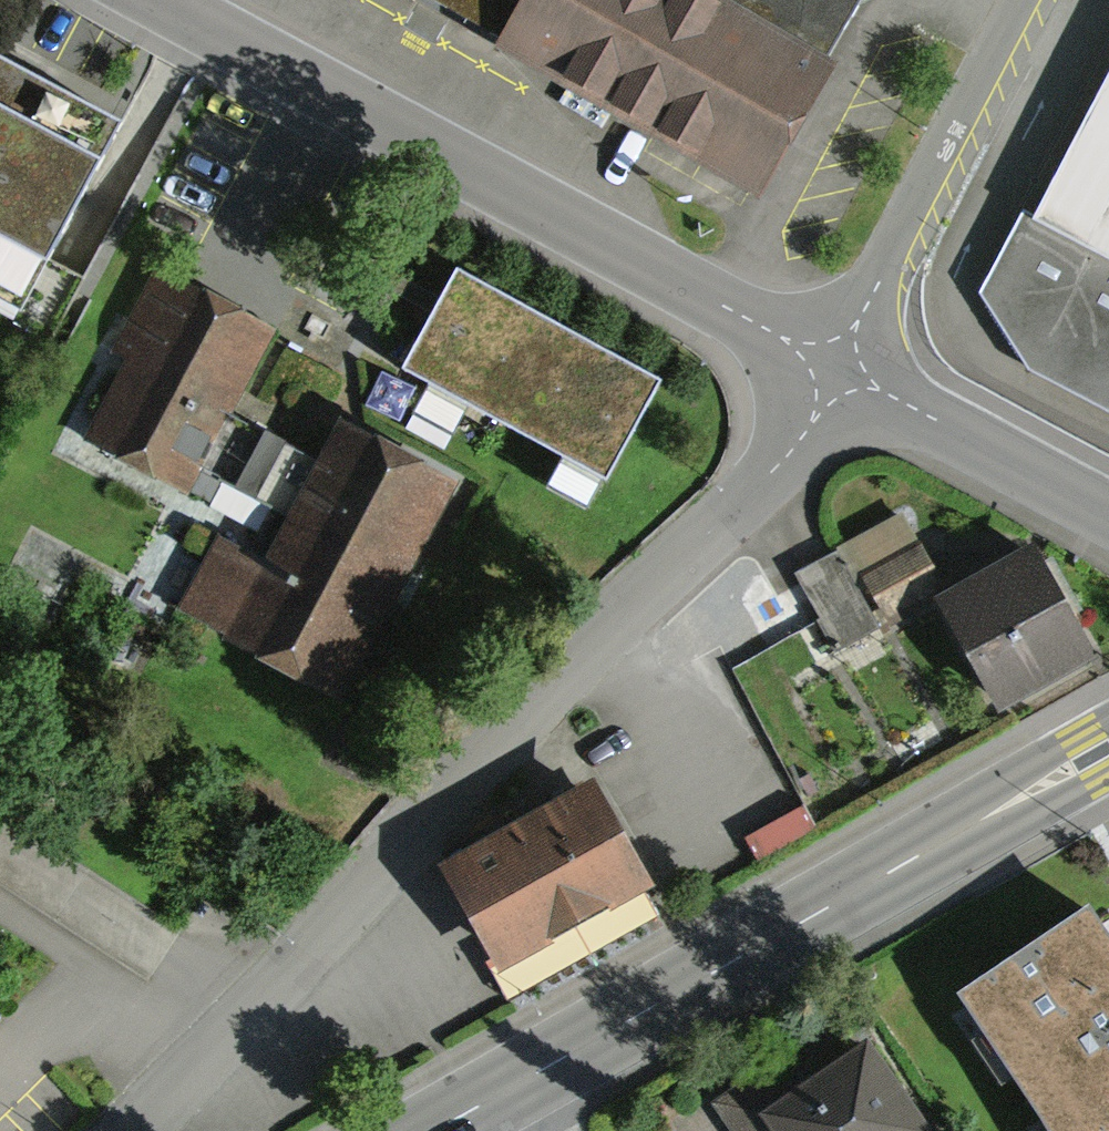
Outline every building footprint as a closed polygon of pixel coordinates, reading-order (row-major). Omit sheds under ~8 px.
[(778,207),(859,65),(896,0),(411,0),(778,207)] [(0,76),(0,305),(15,313),(108,131),(0,76)] [(1034,224),(1023,219),(984,295),(1027,371),(1108,417),(1108,81),(1034,224)] [(661,383),(456,272),(403,369),(609,480),(661,383)] [(278,326),(172,275),(90,444),(196,495),(278,326)] [(483,491),(357,424),(238,648),(364,714),(483,491)] [(892,639),(859,563),(806,585),(839,662),(892,639)] [(1104,670),(1047,566),(951,619),(1009,722),(1104,670)] [(618,794),(460,871),(513,978),(670,901),(618,794)] [(1087,901),(942,994),(1031,1130),(1108,1130),(1108,935),(1087,901)] [(11,1036),(0,1022),(0,1045),(11,1036)] [(717,1104),(735,1130),(931,1130),(867,1037),(804,1080),(787,1056),(717,1104)]
